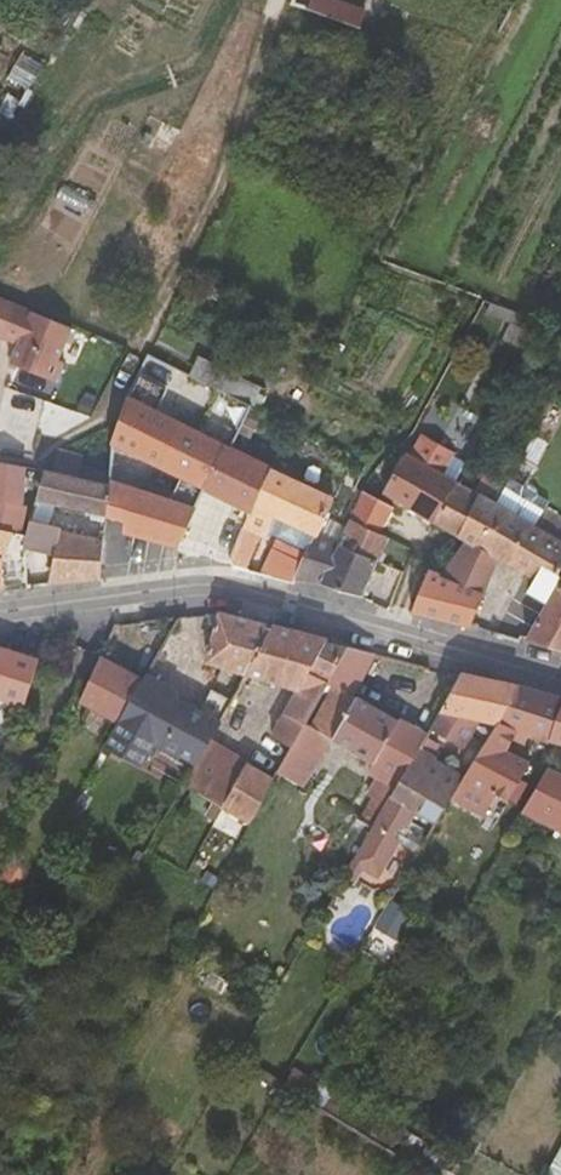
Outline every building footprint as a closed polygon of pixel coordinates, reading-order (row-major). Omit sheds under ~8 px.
[(303,7),(362,30),(373,0),(307,0),(303,7)] [(61,195),(97,211),(128,139),(92,123),(61,195)] [(3,338),(16,303),(0,296),(0,337),(3,338)] [(16,303),(3,338),(21,345),(15,363),(58,382),(67,361),(62,358),(74,326),(16,303)] [(136,493),(128,515),(124,528),(181,543),(204,487),(202,486),(225,446),(204,436),(192,430),(198,418),(178,408),(172,421),(149,410),(170,366),(149,356),(130,398),(114,445),(178,474),(169,500),(136,493)] [(228,394),(252,406),(261,388),(232,373),(222,391),(228,394)] [(252,406),(228,394),(204,436),(225,446),(230,449),(252,406)] [(412,457),(408,455),(386,492),(410,507),(435,521),(459,482),(445,473),(461,446),(454,443),(450,450),(423,435),(412,457)] [(242,504),(236,524),(243,527),(250,508),(252,509),(270,468),(230,449),(225,446),(202,486),(204,487),(225,496),(242,504)] [(109,513),(112,488),(112,478),(82,471),(84,458),(59,451),(54,474),(46,473),(37,501),(95,511),(93,518),(108,520),(109,513)] [(277,454),(270,468),(334,500),(340,486),(277,454)] [(20,535),(28,507),(23,506),(25,469),(0,463),(0,530),(20,535)] [(330,510),(335,500),(334,500),(270,468),(252,509),(250,508),(243,527),(231,556),(235,565),(248,569),(262,535),(267,533),(308,551),(314,537),(318,538),(330,510)] [(505,482),(493,476),(481,496),(494,503),(505,482)] [(530,485),(517,478),(499,507),(494,503),(481,496),(462,537),(469,540),(444,577),(431,573),(430,574),(415,610),(472,625),(485,593),(501,559),(552,589),(560,574),(560,519),(549,512),(555,501),(545,495),(544,491),(534,484),(530,485)] [(462,537),(481,496),(459,482),(435,521),(462,537)] [(181,543),(204,549),(225,496),(204,487),(181,543)] [(128,515),(136,493),(112,488),(109,513),(128,515)] [(352,519),(381,533),(395,508),(366,493),(352,519)] [(340,548),(352,521),(342,516),(330,510),(318,538),(314,537),(308,551),(307,554),(296,578),(299,579),(327,584),(363,595),(378,561),(340,548)] [(340,548),(378,561),(389,538),(381,533),(352,519),(352,521),(340,548)] [(0,530),(0,588),(33,585),(50,582),(65,534),(66,532),(30,522),(25,534),(20,535),(0,530)] [(100,577),(105,544),(65,534),(50,582),(100,577)] [(296,578),(307,554),(278,543),(265,574),(296,583),(299,579),(296,578)] [(560,648),(560,582),(555,594),(527,639),(560,648)] [(223,614),(215,615),(214,623),(220,623),(210,660),(248,671),(273,627),(223,614)] [(521,643),(524,638),(532,624),(506,616),(495,636),(521,643)] [(189,617),(179,618),(173,628),(186,630),(189,617)] [(282,682),(304,633),(274,625),(273,627),(248,671),(282,682)] [(327,639),(304,633),(282,682),(299,688),(301,688),(311,671),(327,639)] [(311,671),(330,680),(349,646),(350,645),(327,639),(311,671)] [(38,659),(0,646),(0,700),(23,709),(40,660),(38,659)] [(349,646),(330,680),(349,692),(373,652),(349,646)] [(122,719),(145,679),(101,657),(83,698),(122,719)] [(307,722),(321,698),(330,680),(311,671),(301,688),(299,688),(274,735),(294,746),(307,722)] [(520,686),(463,673),(462,675),(431,726),(462,744),(480,717),(495,722),(498,723),(520,686)] [(157,739),(164,742),(185,701),(145,679),(122,719),(157,739)] [(349,692),(330,680),(321,698),(330,703),(349,714),(359,697),(349,692)] [(520,686),(498,723),(495,722),(487,736),(508,746),(518,731),(535,736),(549,741),(560,711),(560,698),(520,686)] [(235,694),(230,703),(220,720),(223,721),(231,727),(247,701),(235,694)] [(330,703),(315,727),(330,735),(375,762),(400,721),(359,697),(349,714),(330,703)] [(185,701),(164,742),(197,761),(199,762),(212,739),(223,721),(220,720),(230,703),(221,699),(212,715),(185,701)] [(549,741),(560,744),(560,711),(549,741)] [(220,745),(231,727),(223,721),(212,739),(220,745)] [(375,762),(371,768),(398,783),(420,747),(426,736),(400,721),(375,762)] [(307,722),(294,746),(289,756),(311,770),(330,735),(315,727),(307,722)] [(504,752),(508,746),(487,736),(462,778),(509,801),(529,767),(504,752)] [(156,755),(164,742),(157,739),(150,752),(156,755)] [(199,762),(197,761),(185,781),(224,805),(248,761),(220,745),(212,739),(199,762)] [(436,758),(420,747),(398,783),(387,803),(372,827),(398,843),(408,824),(416,807),(433,780),(425,776),(436,758)] [(289,756),(279,773),(302,786),(311,770),(289,756)] [(276,779),(248,761),(224,805),(252,822),(276,779)] [(549,768),(524,810),(560,829),(560,774),(549,768)] [(453,792),(433,780),(416,807),(427,816),(435,822),(453,792)] [(358,819),(372,827),(387,803),(373,795),(358,819)] [(433,826),(435,822),(427,816),(424,820),(433,826)] [(494,825),(486,820),(481,827),(490,832),(494,825)] [(549,1174),(560,1174),(560,1146),(549,1174)]
